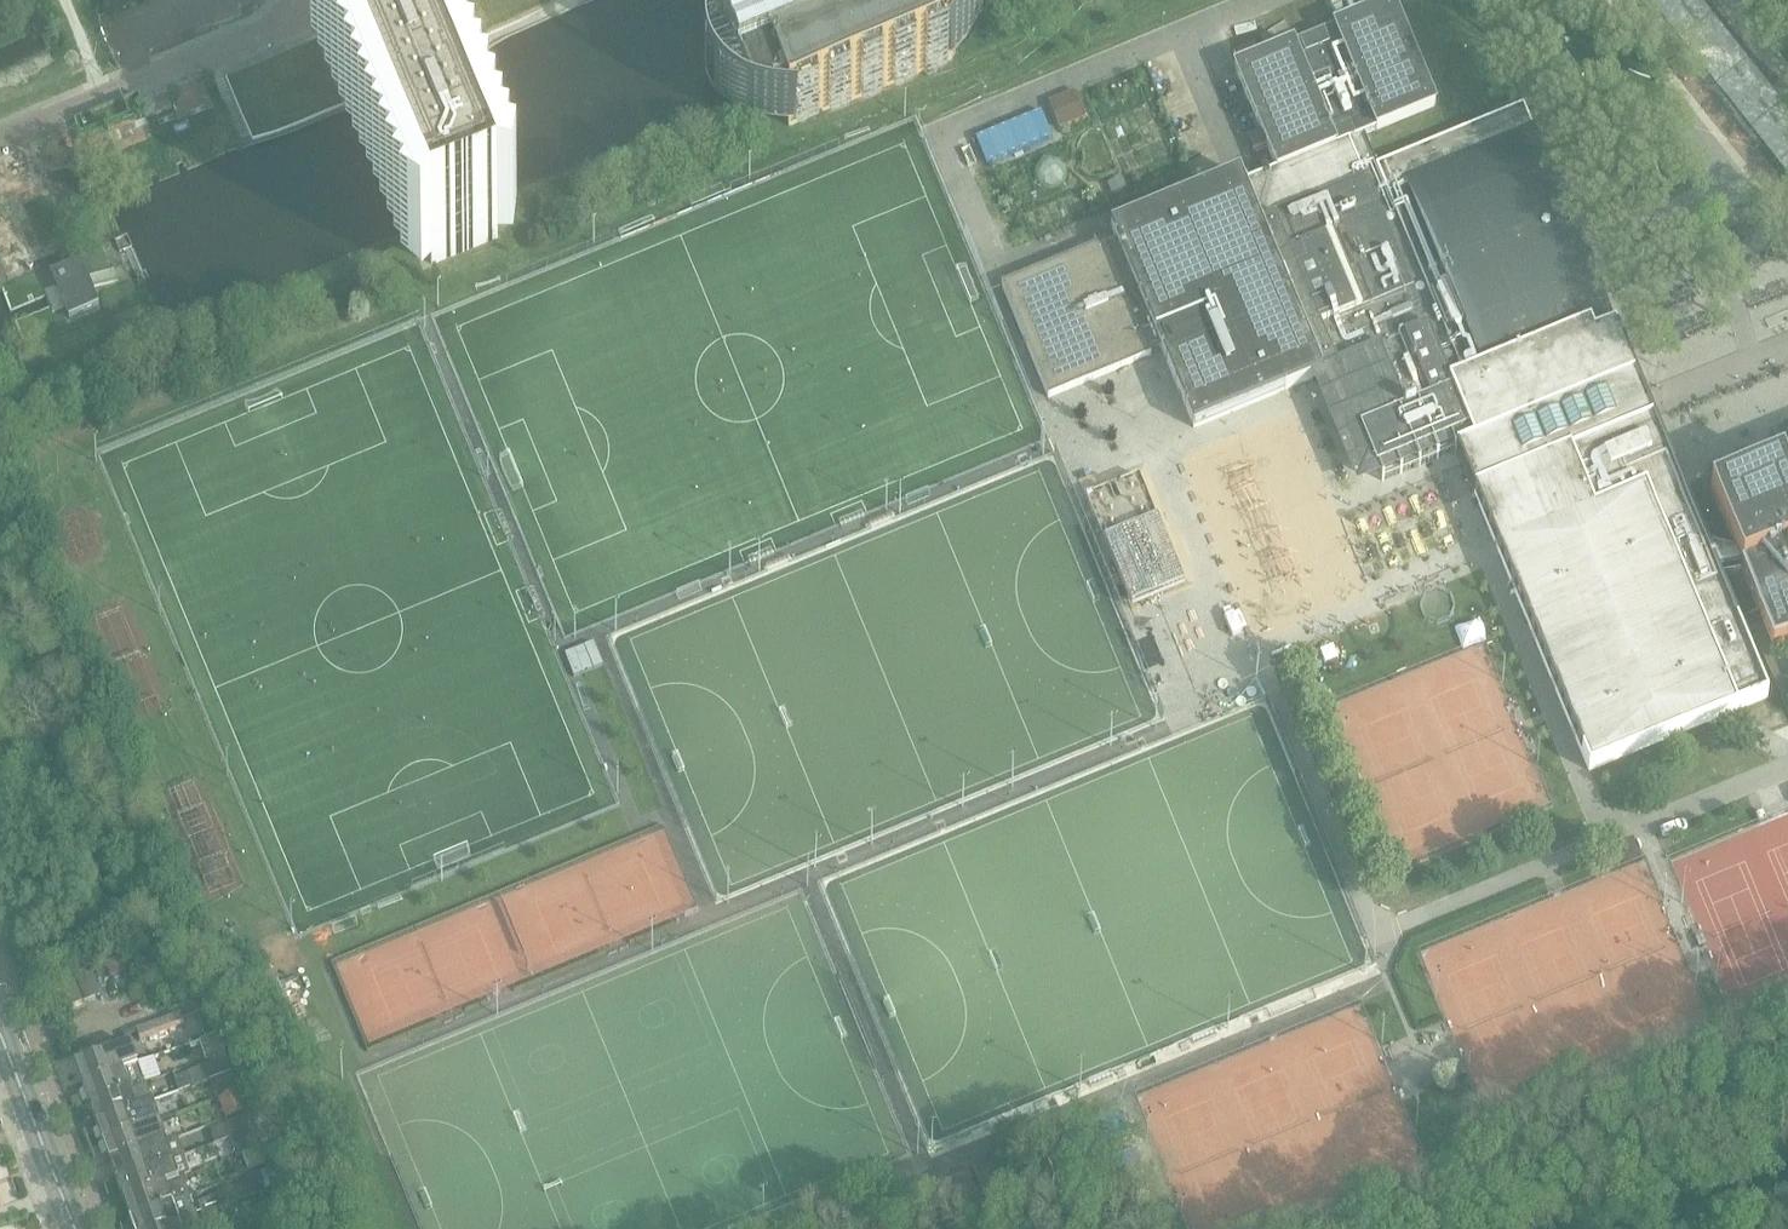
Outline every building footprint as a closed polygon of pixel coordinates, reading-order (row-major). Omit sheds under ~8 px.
[(224,73),(248,132),(336,96),(344,102),(339,110),(351,119),(345,127),(358,136),(352,143),(365,153),(359,160),(372,170),(366,177),(378,187),(373,194),(385,203),(380,210),(392,220),(387,227),(399,237),(394,244),(406,254),(400,261),(422,277),(431,265),(497,238),(513,240),(516,213),(508,212),(510,197),(501,195),(503,180),(494,178),(496,163),(487,162),(489,146),(480,145),(482,129),(473,128),(475,113),(466,111),(468,96),(459,94),(461,79),(452,78),(454,62),(445,61),(447,51),(480,37),(465,0),(398,0),(333,26),(327,22),(316,35),(224,73)] [(965,49),(968,45),(971,41),(975,35),(978,30),(980,26),(981,22),(982,19),(983,13),(984,8),(985,4),(985,0),(745,0),(743,2),(737,8),(731,14),(726,20),(723,23),(721,26),(718,30),(715,34),(714,37),(712,41),(710,45),(708,50),(707,55),(706,60),(706,62),(706,67),(706,73),(706,79),(707,83),(708,87),(709,91),(711,95),(713,97),(715,101),(719,106),(723,109),(726,112),(728,114),(732,117),(737,120),(740,121),(744,123),(750,125),(756,127),(759,127),(764,128),(769,128),(793,130),(792,126),(949,61),(951,64),(965,49)] [(1161,351),(1172,375),(1178,391),(1184,406),(1193,428),(1303,383),(1321,375),(1325,384),(1362,475),(1377,469),(1382,482),(1407,472),(1456,451),(1499,554),(1501,560),(1511,583),(1515,592),(1531,632),(1535,641),(1551,680),(1555,689),(1571,728),(1575,737),(1589,771),(1622,757),(1631,753),(1709,721),(1739,709),(1768,697),(1717,575),(1741,571),(1735,555),(1706,549),(1680,485),(1667,453),(1630,364),(1615,327),(1614,327),(1609,314),(1603,301),(1574,231),(1542,152),(1537,142),(1526,114),(1380,174),(1363,135),(1376,129),(1377,130),(1435,106),(1392,4),(1334,28),(1332,29),(1328,31),(1312,38),(1308,39),(1298,43),(1293,45),(1293,46),(1293,45),(1235,69),(1276,170),(1243,183),(1240,175),(1111,228),(1116,243),(1106,247),(1104,243),(1006,284),(1002,286),(1048,398),(1051,397),(1150,356),(1161,351)] [(1041,113),(975,140),(986,167),(1052,140),(1041,113)] [(1122,180),(1108,186),(1112,195),(1125,189),(1122,180)] [(66,306),(64,307),(69,319),(99,306),(80,261),(50,274),(55,285),(57,284),(66,306)] [(1787,641),(1787,464),(1774,469),(1768,472),(1768,471),(1710,495),(1735,555),(1741,571),(1773,647),(1787,641)] [(1667,861),(1732,1023),(1787,1000),(1787,813),(1667,861)] [(219,1035),(210,1010),(199,1014),(208,1039),(219,1035)] [(180,1016),(123,1036),(125,1040),(138,1035),(140,1042),(184,1027),(180,1016)] [(131,1045),(74,1065),(82,1085),(138,1065),(131,1045)] [(225,1056),(210,1061),(212,1065),(217,1079),(232,1075),(225,1056)] [(138,1065),(82,1085),(89,1105),(145,1084),(138,1065)] [(189,1073),(174,1079),(179,1093),(194,1087),(209,1082),(217,1079),(212,1065),(189,1073)] [(217,1079),(209,1082),(217,1102),(220,1101),(238,1095),(232,1075),(217,1079)] [(145,1084),(89,1105),(96,1124),(152,1104),(145,1084)] [(246,1113),(239,1094),(238,1095),(220,1101),(227,1120),(246,1113)] [(152,1104),(96,1124),(103,1143),(159,1123),(152,1104)] [(211,1130),(216,1145),(230,1140),(253,1131),(247,1117),(211,1130)] [(159,1123),(103,1143),(111,1162),(172,1140),(169,1131),(163,1134),(159,1123)] [(253,1131),(230,1140),(237,1159),(242,1157),(260,1151),(253,1131)] [(172,1140),(111,1162),(117,1181),(159,1166),(159,1165),(183,1157),(177,1139),(172,1140)] [(260,1151),(242,1157),(250,1176),(266,1169),(260,1151)] [(159,1166),(117,1181),(125,1201),(180,1181),(185,1179),(191,1177),(183,1157),(159,1165),(159,1166)] [(187,1189),(189,1188),(185,1179),(180,1181),(125,1201),(132,1220),(187,1200),(191,1199),(187,1189)] [(221,1197),(200,1205),(204,1216),(225,1207),(221,1197)] [(132,1220),(135,1228),(168,1228),(194,1220),(198,1218),(191,1199),(187,1200),(132,1220)] [(225,1207),(204,1216),(209,1228),(230,1220),(225,1207)] [(168,1228),(202,1228),(198,1218),(194,1220),(168,1228)]
